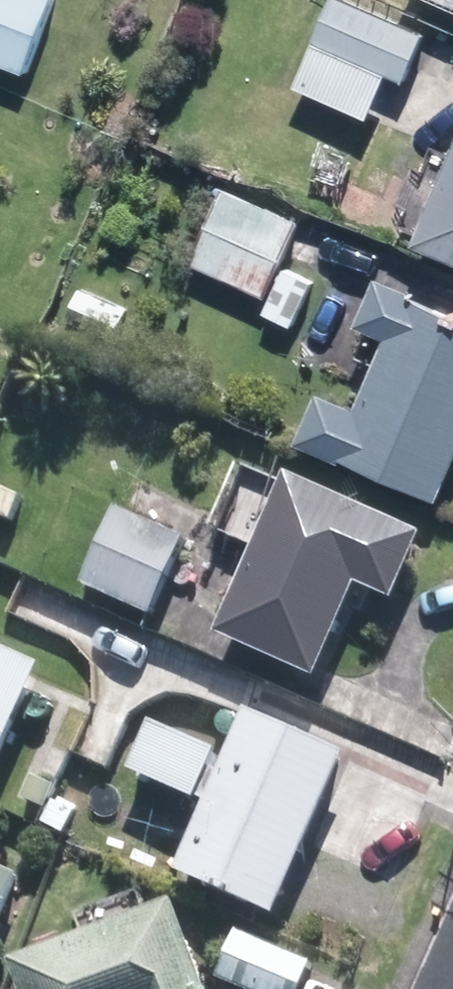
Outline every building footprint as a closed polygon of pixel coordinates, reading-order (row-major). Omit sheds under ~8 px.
[(33,72),(62,0),(0,0),(0,58),(33,72)] [(362,0),(334,0),(315,41),(325,46),(306,87),(374,118),(395,73),(413,82),(435,34),(362,0)] [(428,241),(452,253),(452,185),(428,241)] [(243,186),(202,259),(271,297),(311,224),(243,186)] [(452,467),(452,313),(374,280),(352,330),(383,343),(353,413),(317,398),(297,446),(436,506),(452,467)] [(441,532),(303,471),(297,484),(255,465),(227,529),(268,548),(230,632),(331,677),(372,584),(410,601),(441,532)] [(0,483),(0,512),(20,521),(31,496),(0,483)] [(196,537),(127,506),(92,584),(161,615),(196,537)] [(0,647),(0,740),(36,663),(0,647)] [(345,751),(248,705),(173,865),(270,910),(345,751)] [(214,743),(149,717),(129,766),(195,792),(214,743)] [(0,859),(0,944),(32,874),(0,859)] [(5,955),(17,988),(204,988),(172,897),(5,955)] [(249,931),(229,976),(258,988),(309,988),(321,963),(249,931)]
